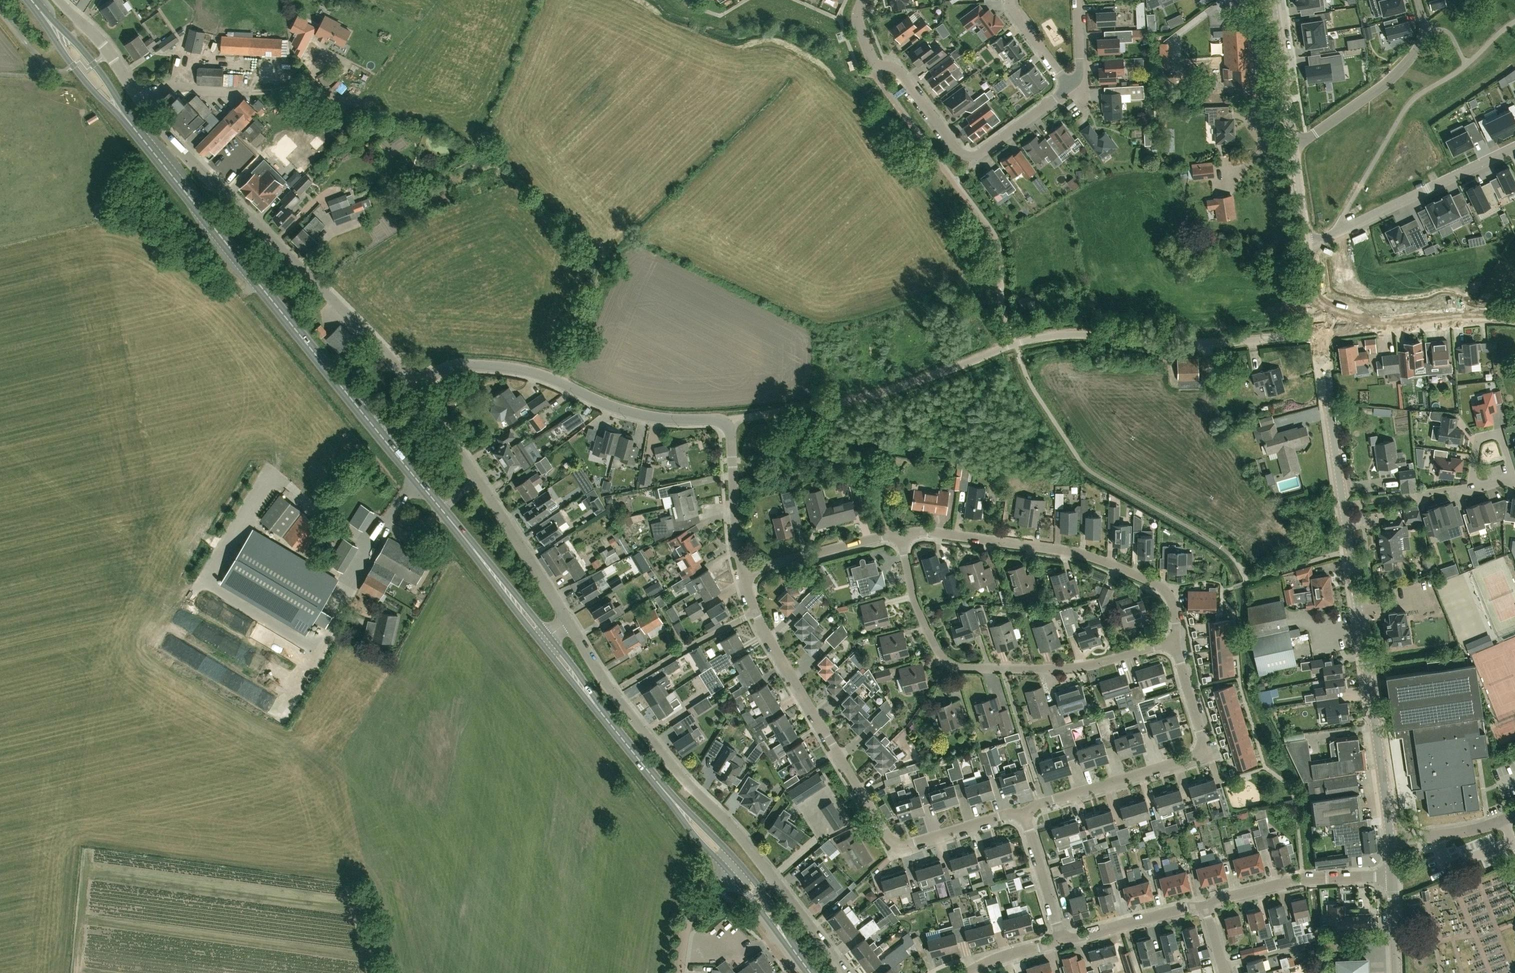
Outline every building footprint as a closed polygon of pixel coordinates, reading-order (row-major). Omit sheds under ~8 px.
[(123,16),(117,6),(122,3),(124,1),(123,0),(112,0),(113,1),(101,9),(112,24),(123,16)] [(905,3),(906,3),(907,0),(890,0),(892,10),(906,8),(905,3)] [(1148,10),(1158,5),(1156,1),(1157,0),(1147,0),(1148,10)] [(1323,0),(1296,0),(1298,8),(1312,6),(1313,12),(1325,10),(1323,0)] [(1372,10),(1373,10),(1381,8),(1383,15),(1405,9),(1403,0),(1370,0),(1372,10)] [(1437,0),(1429,2),(1431,9),(1439,7),(1437,0)] [(985,12),(979,5),(961,19),(968,29),(976,22),(988,37),(995,31),(997,32),(1002,29),(1001,26),(1003,24),(996,14),(993,16),(989,9),(985,12)] [(1116,24),(1115,12),(1115,6),(1104,6),(1103,8),(1103,10),(1101,12),(1096,12),(1097,25),(1116,24)] [(1302,23),(1303,29),(1301,29),(1302,36),(1328,32),(1326,20),(1331,19),(1329,11),(1315,14),(1316,21),(1311,21),(1302,23),(1302,22),(1302,23)] [(1156,30),(1154,13),(1146,14),(1148,31),(1156,30)] [(1181,15),(1167,21),(1171,28),(1184,22),(1181,15)] [(344,45),(351,32),(339,26),(340,24),(325,16),(316,35),(327,41),(329,37),(344,45)] [(909,16),(891,30),(892,31),(892,33),(894,36),(896,36),(900,42),(915,30),(919,36),(930,28),(922,18),(914,24),(909,16)] [(1412,35),(1408,21),(1398,24),(1397,18),(1383,21),(1388,41),(1412,35)] [(307,23),(305,28),(295,23),(291,30),(298,33),(293,43),(304,49),(315,27),(307,23)] [(1372,32),(1377,31),(1375,25),(1363,27),(1366,39),(1373,38),(1372,32)] [(201,53),(206,32),(189,28),(184,49),(201,53)] [(1250,67),(1252,67),(1250,29),(1223,30),(1225,68),(1250,67)] [(1098,53),(1119,52),(1119,42),(1133,41),(1132,30),(1115,31),(1116,36),(1114,38),(1098,39),(1098,53)] [(1302,36),(1303,42),(1305,42),(1305,47),(1305,48),(1306,48),(1311,47),(1319,46),(1320,52),(1335,49),(1334,39),(1329,39),(1328,32),(1302,36)] [(164,52),(180,40),(174,33),(158,44),(164,52)] [(149,49),(156,43),(152,37),(144,43),(139,35),(126,44),(136,59),(149,49)] [(222,36),(221,52),(282,55),(282,39),(253,38),(228,36),(222,36)] [(1000,36),(991,43),(999,53),(1004,49),(1008,54),(1007,56),(1008,57),(1011,61),(1013,61),(1014,62),(1025,54),(1013,38),(1006,43),(1000,36)] [(1364,38),(1356,39),(1357,48),(1366,47),(1364,38)] [(315,40),(301,58),(312,66),(325,48),(315,40)] [(926,41),(909,54),(918,65),(925,60),(929,66),(946,54),(938,43),(931,48),(926,41)] [(1310,65),(1306,66),(1309,81),(1323,78),(1331,77),(1330,71),(1343,69),(1341,54),(1319,57),(1320,64),(1310,65)] [(950,56),(938,64),(938,63),(929,70),(934,76),(929,80),(937,91),(955,78),(950,72),(957,66),(950,56)] [(1115,74),(1123,73),(1123,58),(1105,59),(1105,68),(1099,68),(1100,82),(1116,82),(1115,74)] [(1018,85),(1024,80),(1033,93),(1034,94),(1048,84),(1034,65),(1029,69),(1022,74),(1018,69),(1008,76),(1016,86),(1018,85)] [(1250,67),(1225,68),(1223,68),(1224,78),(1233,78),(1233,85),(1251,84),(1250,67)] [(223,86),(223,69),(197,68),(197,85),(223,86)] [(1514,78),(1514,69),(1505,76),(1508,82),(1514,78)] [(1130,99),(1144,99),(1143,85),(1114,87),(1115,93),(1102,94),(1103,110),(1105,110),(1105,118),(1121,117),(1120,94),(1130,94),(1130,99)] [(990,89),(986,93),(984,92),(973,100),(963,87),(944,101),(955,115),(976,100),(980,106),(990,98),(990,99),(995,95),(990,89)] [(205,118),(212,111),(196,95),(189,102),(188,101),(185,103),(179,96),(176,98),(170,92),(157,105),(186,136),(205,118)] [(210,150),(215,155),(258,112),(244,98),(196,147),(205,155),(210,150)] [(259,111),(264,105),(258,99),(253,105),(259,111)] [(987,103),(976,111),(976,110),(966,117),(970,123),(964,128),(973,139),(991,126),(985,119),(994,113),(987,103)] [(1514,117),(1514,106),(1514,104),(1508,107),(1509,109),(1498,114),(1507,135),(1513,132),(1514,131),(1514,120),(1514,117)] [(1228,105),(1208,106),(1209,124),(1216,124),(1216,143),(1234,143),(1234,119),(1230,119),(1229,112),(1228,112),(1228,105)] [(1478,121),(1483,132),(1490,129),(1495,141),(1496,140),(1502,137),(1507,135),(1498,114),(1486,120),(1485,118),(1478,121)] [(249,128),(258,138),(263,133),(262,132),(267,127),(260,118),(249,128)] [(1453,137),(1447,140),(1453,154),(1473,145),(1473,143),(1470,138),(1479,134),(1473,122),(1463,127),(1465,132),(1453,137)] [(333,125),(329,130),(334,134),(338,129),(333,125)] [(1066,130),(1064,127),(1062,125),(1050,134),(1055,141),(1055,143),(1051,146),(1062,161),(1069,156),(1069,154),(1068,152),(1071,150),(1072,147),(1070,145),(1074,141),(1070,135),(1070,133),(1068,130),(1066,130)] [(1117,147),(1111,139),(1110,140),(1105,132),(1100,136),(1097,135),(1089,125),(1081,131),(1100,156),(1107,151),(1109,153),(1117,147)] [(942,136),(939,139),(945,147),(949,144),(942,136)] [(1045,138),(1040,142),(1036,136),(1024,146),(1027,150),(1027,152),(1029,155),(1031,155),(1036,162),(1040,158),(1042,160),(1044,160),(1047,158),(1049,161),(1054,158),(1058,164),(1062,161),(1057,155),(1045,138)] [(1025,174),(1026,173),(1028,172),(1029,175),(1036,170),(1021,150),(1015,154),(1014,153),(1006,158),(1005,158),(1004,158),(1003,158),(1002,159),(1001,159),(1001,160),(1001,161),(1001,162),(1005,168),(1006,167),(1013,176),(1018,172),(1019,173),(1020,173),(1021,174),(1022,174),(1023,174),(1024,174),(1025,174)] [(243,190),(247,194),(257,183),(263,189),(254,198),(264,208),(277,195),(275,193),(286,181),(269,164),(257,175),(255,173),(242,187),(243,187),(243,190)] [(1194,179),(1214,177),(1213,164),(1192,166),(1194,179)] [(1496,187),(1501,198),(1514,191),(1514,181),(1509,168),(1496,173),(1501,182),(1499,185),(1496,187)] [(999,178),(994,171),(992,169),(986,173),(988,175),(982,180),(993,195),(998,191),(1000,193),(1003,193),(1006,191),(1008,194),(1016,189),(1006,175),(1001,179),(999,178)] [(300,194),(313,181),(306,174),(293,186),(300,194)] [(254,198),(263,189),(257,183),(247,194),(251,198),(254,198)] [(1479,184),(1467,190),(1477,212),(1486,207),(1489,213),(1500,209),(1492,192),(1485,196),(1480,187),(1479,184)] [(274,218),(278,222),(277,223),(282,229),(284,227),(285,228),(297,215),(289,208),(299,198),(300,199),(292,191),(282,201),(285,204),(279,210),(280,211),(274,218)] [(409,191),(398,193),(399,201),(410,199),(409,191)] [(1443,198),(1438,201),(1450,224),(1459,219),(1462,225),(1472,220),(1465,205),(1465,204),(1456,208),(1451,197),(1450,194),(1442,197),(1443,198)] [(1209,209),(1217,208),(1218,220),(1235,217),(1232,195),(1215,198),(1215,199),(1207,200),(1209,209)] [(332,212),(337,225),(358,216),(355,211),(364,208),(361,200),(356,202),(350,204),(332,212)] [(1431,216),(1423,220),(1425,224),(1430,233),(1450,224),(1438,201),(1434,203),(1433,202),(1426,205),(1427,207),(1431,216)] [(298,247),(299,246),(306,252),(317,241),(313,238),(325,226),(316,216),(304,228),(303,228),(293,239),(292,240),(298,247)] [(344,228),(352,225),(351,220),(342,223),(344,228)] [(1413,241),(1416,248),(1427,243),(1421,232),(1412,236),(1410,233),(1406,235),(1404,231),(1401,232),(1399,227),(1398,225),(1396,226),(1395,224),(1387,228),(1388,230),(1386,231),(1395,250),(1413,241)] [(321,325),(316,329),(322,337),(328,333),(321,325)] [(354,338),(341,325),(331,336),(328,339),(340,351),(343,348),(344,348),(354,338)] [(1371,353),(1377,352),(1375,338),(1365,339),(1366,348),(1370,348),(1371,353)] [(1447,340),(1431,341),(1431,346),(1426,347),(1427,366),(1444,364),(1445,372),(1452,371),(1452,363),(1449,363),(1447,340)] [(1420,342),(1405,344),(1406,349),(1398,350),(1399,360),(1400,360),(1401,376),(1413,374),(1413,366),(1422,365),(1420,342)] [(1463,343),(1463,347),(1455,348),(1456,357),(1458,357),(1459,372),(1471,370),(1470,363),(1478,362),(1477,350),(1482,349),(1480,343),(1476,344),(1476,342),(1463,343)] [(1339,347),(1343,372),(1356,370),(1355,364),(1368,362),(1367,351),(1355,352),(1354,345),(1339,347)] [(1382,356),(1383,360),(1376,361),(1378,374),(1400,371),(1398,354),(1382,356)] [(1198,359),(1178,360),(1179,378),(1198,378),(1198,359)] [(1284,390),(1281,378),(1283,378),(1280,367),(1253,374),(1256,386),(1266,383),(1269,395),(1284,390)] [(1224,374),(1223,386),(1233,387),(1234,375),(1224,374)] [(501,421),(506,418),(510,423),(516,419),(512,412),(526,403),(520,394),(516,397),(509,387),(493,398),(497,404),(493,407),(492,411),(497,420),(501,421)] [(543,392),(537,396),(526,402),(534,413),(544,407),(545,407),(551,403),(543,392)] [(1477,395),(1479,404),(1473,405),(1478,425),(1492,422),(1490,413),(1497,411),(1496,404),(1494,404),(1492,393),(1483,394),(1477,395)] [(579,412),(570,418),(575,426),(584,420),(579,412)] [(537,432),(547,425),(538,413),(528,420),(537,432)] [(1275,422),(1274,423),(1272,415),(1259,419),(1261,426),(1258,427),(1255,432),(1257,436),(1261,438),(1264,438),(1268,453),(1278,450),(1285,475),(1300,471),(1294,446),(1302,443),(1302,442),(1308,441),(1310,438),(1307,429),(1304,427),(1298,428),(1278,433),(1275,422)] [(1442,416),(1441,426),(1433,425),(1431,439),(1438,439),(1458,442),(1460,428),(1455,428),(1456,418),(1442,416)] [(620,436),(621,433),(615,432),(615,430),(609,428),(608,430),(607,430),(605,437),(598,435),(593,453),(606,456),(607,451),(615,453),(620,435),(620,436)] [(499,438),(499,439),(502,443),(499,445),(500,448),(495,451),(496,452),(495,453),(497,457),(499,456),(502,462),(524,447),(521,443),(520,441),(512,447),(509,442),(516,438),(510,430),(499,438)] [(621,460),(634,464),(638,447),(632,445),(633,439),(632,439),(632,437),(626,435),(625,437),(620,435),(621,433),(620,436),(620,435),(615,453),(623,456),(621,460)] [(1377,443),(1378,446),(1375,446),(1376,454),(1379,454),(1380,459),(1377,460),(1378,469),(1380,468),(1380,473),(1390,471),(1389,467),(1397,466),(1397,465),(1405,464),(1404,457),(1396,458),(1394,441),(1377,443)] [(524,447),(502,462),(505,466),(504,467),(507,471),(508,470),(509,471),(514,468),(515,470),(523,465),(525,468),(535,461),(528,451),(527,452),(524,447),(530,443),(524,447)] [(673,467),(688,464),(683,444),(677,445),(677,443),(655,448),(658,460),(664,459),(663,455),(670,453),(673,467)] [(1451,460),(1446,460),(1447,451),(1434,449),(1433,456),(1435,456),(1434,466),(1439,467),(1439,469),(1439,474),(1441,474),(1441,477),(1451,478),(1451,476),(1453,476),(1454,471),(1455,471),(1455,469),(1460,470),(1462,460),(1451,458),(1451,460)] [(542,474),(553,467),(545,456),(535,462),(542,474)] [(649,485),(654,467),(642,464),(638,482),(649,485)] [(960,479),(959,489),(966,490),(967,480),(968,480),(971,466),(963,464),(960,479)] [(1416,489),(1413,470),(1399,472),(1401,484),(1402,491),(1416,489)] [(534,486),(542,480),(537,473),(529,479),(529,478),(517,486),(526,500),(538,492),(534,486)] [(862,500),(857,483),(856,477),(848,479),(850,485),(849,486),(853,501),(861,499),(861,500),(862,500)] [(571,489),(580,486),(578,479),(569,482),(571,489)] [(612,482),(604,480),(602,488),(610,490),(612,482)] [(670,508),(697,502),(693,488),(680,491),(678,484),(658,489),(661,498),(673,495),(676,506),(669,507),(670,508)] [(981,518),(985,488),(969,486),(965,515),(981,518)] [(537,504),(529,510),(525,512),(524,512),(525,514),(524,515),(528,521),(529,520),(532,524),(533,524),(532,523),(552,511),(548,505),(556,500),(549,489),(534,499),(537,504)] [(789,514),(786,515),(774,518),(779,537),(794,533),(792,526),(791,520),(800,517),(794,494),(793,490),(785,493),(788,507),(787,507),(789,514)] [(815,529),(856,518),(852,502),(826,509),(821,490),(806,494),(815,529)] [(946,513),(949,493),(940,492),(939,494),(916,491),(913,508),(924,509),(924,508),(935,509),(935,512),(946,513)] [(1064,509),(1064,493),(1055,493),(1055,509),(1064,509)] [(281,495),(261,519),(280,535),(300,510),(281,495)] [(597,514),(606,508),(598,496),(590,501),(593,506),(592,506),(597,514)] [(1018,497),(1016,509),(1023,510),(1022,517),(1021,523),(1036,525),(1037,518),(1037,514),(1044,515),(1045,501),(1039,500),(1039,504),(1024,502),(1024,498),(1018,497)] [(1512,497),(1511,510),(1505,509),(1503,519),(1503,520),(1514,521),(1514,498),(1512,497)] [(1491,523),(1503,519),(1505,509),(1506,500),(1506,499),(1503,499),(1497,501),(1500,511),(1494,513),(1491,503),(1490,500),(1478,504),(1484,521),(1489,519),(1491,523)] [(1451,502),(1449,502),(1449,500),(1440,503),(1440,505),(1439,505),(1446,529),(1459,525),(1463,524),(1460,513),(1455,515),(1452,506),(1451,502)] [(699,510),(697,502),(670,508),(671,516),(661,518),(662,522),(656,523),(660,538),(670,534),(669,530),(688,525),(687,518),(697,516),(700,515),(699,510)] [(374,512),(362,504),(351,523),(362,530),(374,512)] [(1446,529),(1439,505),(1438,506),(1437,504),(1428,507),(1429,509),(1428,509),(1422,511),(1426,523),(1429,534),(1446,529)] [(1486,527),(1484,521),(1478,504),(1467,507),(1471,521),(1465,523),(1469,533),(1480,529),(1486,527)] [(545,543),(563,532),(559,526),(567,521),(560,510),(548,518),(551,523),(538,532),(537,532),(538,534),(537,535),(541,541),(542,540),(545,544),(545,543)] [(1419,510),(1404,512),(1405,522),(1422,520),(1419,510)] [(1076,511),(1064,511),(1062,511),(1062,531),(1076,531),(1076,511)] [(322,529),(303,513),(284,537),(303,553),(322,529)] [(1153,557),(1153,537),(1153,530),(1142,530),(1142,518),(1134,514),(1134,525),(1134,530),(1134,531),(1134,541),(1139,541),(1139,557),(1153,557)] [(1087,537),(1100,537),(1100,517),(1087,517),(1087,537)] [(1383,562),(1384,562),(1385,570),(1393,569),(1391,561),(1402,559),(1402,560),(1403,559),(1402,558),(1399,537),(1403,537),(1403,536),(1409,536),(1407,525),(1403,526),(1402,519),(1383,522),(1382,524),(1382,527),(1385,529),(1385,531),(1379,532),(1379,531),(1378,531),(1378,533),(1378,532),(1382,561),(1382,562),(1383,562)] [(1128,525),(1115,524),(1115,544),(1128,545),(1128,543),(1131,543),(1132,531),(1128,531),(1128,525)] [(314,619),(326,627),(333,616),(320,609),(338,580),(253,530),(222,583),(306,633),(314,619)] [(626,555),(631,551),(619,531),(614,534),(617,539),(626,555)] [(696,549),(701,546),(694,534),(689,536),(686,531),(668,542),(672,548),(675,546),(682,557),(696,549)] [(586,573),(566,541),(565,541),(571,537),(569,534),(554,543),(555,545),(542,553),(556,575),(567,567),(576,580),(586,573)] [(416,584),(429,560),(389,537),(359,589),(379,601),(396,572),(416,584)] [(1473,547),(1477,559),(1487,555),(1483,544),(1473,547)] [(1182,546),(1163,546),(1163,559),(1169,559),(1169,571),(1186,572),(1186,563),(1192,563),(1192,553),(1186,553),(1187,552),(1181,552),(1182,546)] [(619,558),(612,547),(606,550),(605,548),(598,552),(604,565),(619,558)] [(649,558),(655,554),(650,547),(644,551),(649,558)] [(703,560),(696,549),(682,557),(677,560),(683,571),(680,573),(683,578),(684,579),(702,569),(698,563),(703,560)] [(640,551),(631,556),(635,562),(644,556),(640,551)] [(949,597),(961,593),(955,573),(950,575),(945,562),(939,564),(936,554),(923,558),(930,581),(943,577),(949,597)] [(646,555),(639,559),(643,566),(650,562),(646,555)] [(328,564),(340,571),(345,564),(332,556),(328,564)] [(871,590),(886,586),(882,571),(878,572),(875,560),(867,562),(866,559),(866,558),(865,558),(864,557),(863,557),(862,557),(862,558),(861,558),(861,559),(861,560),(861,561),(861,564),(847,567),(849,576),(857,574),(862,596),(872,593),(871,590)] [(989,589),(996,587),(990,567),(984,569),(981,560),(961,566),(968,589),(987,583),(989,589)] [(1017,593),(1037,587),(1033,574),(1027,576),(1024,566),(1010,570),(1017,593)] [(1314,590),(1330,587),(1329,583),(1331,583),(1330,577),(1328,577),(1328,576),(1327,576),(1326,573),(1310,575),(1309,566),(1296,570),(1298,578),(1302,577),(1303,585),(1312,583),(1314,590)] [(582,588),(577,591),(583,602),(589,598),(590,599),(595,596),(594,595),(602,590),(596,581),(605,575),(601,569),(577,580),(582,588)] [(700,590),(715,581),(709,571),(694,580),(689,583),(691,587),(697,584),(700,590)] [(1059,598),(1079,593),(1075,579),(1069,581),(1066,571),(1052,575),(1059,598)] [(1094,571),(1092,577),(1103,581),(1105,576),(1094,571)] [(825,589),(833,584),(826,573),(818,578),(825,589)] [(620,577),(610,584),(614,590),(624,584),(620,577)] [(688,585),(684,579),(683,578),(672,585),(676,592),(688,585)] [(715,581),(700,590),(706,600),(721,591),(715,581)] [(787,615),(792,611),(800,603),(792,595),(796,594),(799,591),(797,583),(786,586),(787,591),(779,599),(783,603),(779,607),(787,615)] [(1098,601),(1099,601),(1103,612),(1110,615),(1113,604),(1108,602),(1113,589),(1104,586),(1098,601)] [(1203,591),(1203,610),(1217,611),(1217,587),(1211,587),(1211,591),(1203,591)] [(1285,590),(1286,596),(1294,595),(1294,593),(1293,588),(1285,590)] [(816,595),(807,604),(811,608),(820,599),(822,601),(827,596),(822,589),(816,594),(816,595)] [(1314,591),(1314,590),(1300,592),(1301,593),(1301,596),(1301,599),(1305,598),(1305,601),(1306,602),(1307,608),(1331,604),(1331,602),(1332,601),(1332,600),(1334,600),(1333,594),(1331,594),(1330,589),(1314,591)] [(816,595),(816,594),(811,590),(802,599),(807,604),(816,595)] [(1203,610),(1203,591),(1189,590),(1188,610),(1203,610)] [(660,608),(667,604),(661,594),(654,598),(660,608)] [(1288,603),(1295,602),(1294,597),(1294,595),(1286,596),(1288,603)] [(1149,621),(1147,615),(1143,602),(1131,605),(1129,599),(1118,602),(1126,628),(1149,621)] [(596,617),(599,621),(609,615),(612,621),(626,613),(621,604),(616,607),(611,600),(603,605),(602,604),(597,606),(598,608),(593,611),(593,612),(592,613),(595,618),(596,617)] [(1300,628),(1290,630),(1283,600),(1249,607),(1250,629),(1252,635),(1251,635),(1260,675),(1275,671),(1274,669),(1297,664),(1291,637),(1301,635),(1300,628)] [(689,614),(690,615),(691,614),(702,608),(698,601),(686,608),(689,614)] [(718,620),(729,613),(722,601),(708,610),(714,620),(706,626),(709,632),(721,625),(718,620)] [(875,602),(861,605),(863,614),(866,626),(867,627),(890,621),(887,607),(877,609),(875,602)] [(981,628),(974,608),(973,606),(958,611),(962,625),(952,628),(957,644),(976,638),(974,631),(981,628)] [(976,608),(977,612),(976,612),(980,624),(987,622),(983,610),(981,606),(976,608)] [(1064,626),(1065,625),(1077,622),(1073,606),(1060,610),(1064,626)] [(648,632),(654,629),(657,634),(667,629),(655,608),(637,618),(645,633),(648,632)] [(702,608),(691,614),(690,615),(693,620),(705,613),(702,608)] [(804,639),(819,624),(818,623),(819,623),(807,611),(794,623),(798,627),(794,631),(803,639),(804,639)] [(1389,644),(1411,641),(1409,625),(1408,625),(1406,611),(1396,613),(1396,611),(1389,612),(1390,617),(1385,618),(1389,644)] [(392,643),(398,616),(379,612),(374,638),(392,643)] [(1102,625),(1100,617),(1089,621),(1090,626),(1077,630),(1083,648),(1102,642),(1097,627),(1102,625)] [(1211,634),(1231,633),(1230,620),(1210,621),(1211,634)] [(998,651),(1017,645),(1010,621),(991,627),(998,651)] [(1041,652),(1060,645),(1053,621),(1033,627),(1041,652)] [(831,644),(846,628),(842,623),(826,639),(831,644)] [(612,647),(635,634),(632,629),(627,633),(622,624),(618,626),(617,624),(605,631),(607,635),(606,636),(608,640),(610,639),(613,645),(612,646),(612,647)] [(819,624),(804,639),(807,642),(803,646),(811,654),(824,642),(820,638),(822,635),(820,633),(824,629),(819,624)] [(846,628),(831,644),(835,648),(849,634),(846,628)] [(728,653),(743,644),(736,632),(721,642),(728,653)] [(1213,648),(1232,647),(1231,633),(1211,634),(1213,648)] [(635,634),(612,647),(617,656),(619,655),(634,647),(634,646),(640,643),(635,634)] [(906,640),(897,642),(895,634),(880,637),(882,646),(878,647),(881,660),(909,653),(906,640)] [(1492,645),(1488,635),(1466,645),(1470,654),(1492,645)] [(1210,648),(1209,636),(1200,637),(1201,649),(1210,648)] [(1214,662),(1233,661),(1232,647),(1213,648),(1214,662)] [(222,666),(193,653),(188,666),(217,678),(222,666)] [(714,668),(732,657),(726,660),(722,653),(709,661),(714,668)] [(742,673),(756,665),(749,654),(735,662),(742,673)] [(826,679),(827,679),(835,670),(838,667),(826,655),(818,663),(822,667),(818,671),(826,679)] [(1324,670),(1326,678),(1343,676),(1343,672),(1345,672),(1344,664),(1342,664),(1341,663),(1334,664),(1333,656),(1323,658),(1323,659),(1312,660),(1313,672),(1317,671),(1324,670)] [(1428,671),(1386,677),(1387,679),(1388,686),(1395,738),(1402,737),(1403,744),(1407,774),(1410,774),(1410,778),(1412,790),(1415,790),(1416,789),(1417,798),(1426,796),(1428,815),(1449,812),(1479,807),(1478,801),(1475,781),(1475,780),(1474,777),(1471,756),(1476,755),(1481,755),(1488,754),(1484,727),(1482,716),(1478,685),(1475,664),(1468,665),(1467,656),(1464,656),(1428,662),(1427,662),(1427,664),(1428,671)] [(732,657),(714,668),(717,673),(735,662),(732,657)] [(668,674),(681,666),(677,659),(664,667),(668,674)] [(1233,661),(1214,662),(1215,676),(1235,674),(1233,661)] [(1140,701),(1146,699),(1142,686),(1166,679),(1161,664),(1137,671),(1141,685),(1136,686),(1140,701)] [(748,684),(763,676),(763,675),(764,674),(760,668),(759,669),(756,665),(742,673),(748,684)] [(712,666),(699,674),(705,684),(718,676),(712,666)] [(913,666),(899,669),(901,678),(905,690),(905,691),(928,685),(924,671),(915,673),(913,666)] [(893,675),(890,667),(876,671),(878,679),(893,675)] [(863,674),(854,683),(858,687),(872,673),(868,668),(863,674)] [(849,679),(854,683),(863,674),(859,669),(849,679)] [(835,670),(827,679),(830,682),(826,686),(835,694),(843,686),(839,682),(843,678),(835,670)] [(1134,703),(1139,701),(1140,701),(1136,686),(1130,688),(1126,675),(1101,682),(1106,698),(1124,692),(1127,701),(1133,699),(1134,703)] [(1344,680),(1343,676),(1326,678),(1327,687),(1319,688),(1316,688),(1317,693),(1318,699),(1318,700),(1334,697),(1338,697),(1337,690),(1345,689),(1345,687),(1347,687),(1346,679),(1344,680)] [(651,705),(667,695),(662,689),(669,684),(665,678),(659,683),(658,683),(643,692),(651,705)] [(733,700),(741,694),(749,689),(745,683),(740,687),(729,694),(733,700)] [(759,704),(776,694),(773,688),(771,690),(767,684),(748,696),(751,701),(755,698),(759,704)] [(1057,713),(1060,725),(1064,724),(1067,723),(1064,713),(1082,707),(1087,705),(1086,700),(1081,685),(1079,686),(1078,684),(1070,686),(1071,688),(1056,692),(1060,703),(1062,711),(1057,713)] [(1219,704),(1238,698),(1234,685),(1215,690),(1219,704)] [(1057,713),(1054,704),(1048,706),(1042,687),(1027,692),(1035,716),(1049,712),(1051,718),(1054,727),(1060,725),(1057,713)] [(1153,697),(1155,704),(1172,698),(1170,692),(1153,697)] [(741,694),(733,700),(736,704),(740,710),(746,706),(742,701),(744,700),(741,694)] [(776,694),(759,704),(765,715),(781,706),(777,700),(779,699),(776,694)] [(851,718),(862,707),(862,706),(866,703),(858,695),(854,698),(850,694),(842,702),(846,706),(842,710),(850,719),(851,718)] [(667,695),(651,705),(659,717),(674,707),(681,702),(677,697),(670,701),(667,695)] [(700,701),(706,709),(712,705),(707,696),(700,701)] [(1013,731),(1009,718),(1006,709),(1002,711),(997,697),(976,703),(983,727),(1000,721),(1004,734),(1013,731)] [(1146,706),(1155,704),(1153,697),(1146,699),(1140,701),(1139,701),(1144,718),(1144,719),(1149,717),(1146,706)] [(1334,697),(1318,700),(1319,711),(1327,710),(1329,721),(1350,718),(1347,702),(1339,704),(1338,697),(1334,697)] [(1223,717),(1242,711),(1238,698),(1219,704),(1223,717)] [(1144,719),(1144,718),(1139,701),(1134,703),(1132,703),(1132,704),(1128,705),(1129,708),(1129,709),(1130,709),(1130,710),(1131,710),(1132,710),(1133,710),(1134,710),(1137,720),(1144,719)] [(953,711),(950,703),(937,707),(944,730),(966,723),(961,709),(953,711)] [(871,722),(867,717),(870,714),(862,707),(851,718),(854,722),(850,726),(859,734),(871,722)] [(883,718),(887,714),(882,709),(873,718),(878,723),(883,718)] [(1246,724),(1244,718),(1242,711),(1223,717),(1227,730),(1246,724)] [(681,720),(686,726),(690,724),(696,720),(691,713),(681,720)] [(788,718),(785,713),(770,721),(777,733),(794,723),(790,717),(788,718)] [(1103,718),(1102,719),(1100,713),(1082,719),(1084,724),(1096,721),(1101,737),(1108,735),(1103,718)] [(766,720),(765,718),(763,714),(747,723),(751,729),(766,720)] [(890,717),(887,714),(883,718),(878,723),(882,727),(891,718),(890,717)] [(1183,733),(1178,718),(1177,714),(1164,718),(1170,737),(1183,733)] [(1117,731),(1113,732),(1108,717),(1103,718),(1108,735),(1113,733),(1115,738),(1121,757),(1134,753),(1128,734),(1120,737),(1117,731)] [(1170,737),(1164,718),(1151,722),(1157,741),(1170,737)] [(1084,725),(1084,724),(1082,719),(1067,723),(1064,724),(1070,746),(1076,745),(1071,729),(1084,725)] [(766,720),(751,729),(754,734),(769,725),(766,720)] [(794,723),(777,733),(783,744),(798,735),(794,729),(796,728),(794,723)] [(1128,734),(1134,753),(1147,749),(1141,730),(1139,723),(1137,723),(1135,724),(1134,726),(1133,728),(1133,730),(1134,732),(1128,734)] [(1070,746),(1064,724),(1060,725),(1054,727),(1048,729),(1051,736),(1059,733),(1064,748),(1070,746)] [(1231,743),(1250,737),(1246,724),(1227,730),(1231,743)] [(690,731),(689,732),(680,738),(675,741),(675,742),(679,747),(677,748),(682,757),(690,752),(689,750),(698,744),(695,738),(702,733),(698,727),(694,730),(691,732),(690,731)] [(1018,732),(1004,736),(1006,742),(1020,738),(1018,732)] [(896,739),(901,747),(911,741),(906,733),(896,739)] [(874,758),(874,757),(886,746),(890,742),(885,737),(881,742),(874,734),(866,742),(869,746),(865,750),(874,758)] [(1031,753),(1037,751),(1032,734),(1026,736),(1031,753)] [(1364,748),(1360,748),(1359,745),(1358,734),(1337,737),(1337,738),(1339,757),(1365,753),(1364,748)] [(1235,756),(1254,750),(1250,737),(1231,743),(1235,756)] [(716,738),(708,751),(715,756),(723,743),(716,738)] [(1293,763),(1309,761),(1306,739),(1286,742),(1284,743),(1293,763)] [(811,752),(807,746),(804,741),(787,750),(794,762),(811,752)] [(1090,745),(1096,765),(1109,761),(1103,741),(1090,745)] [(765,752),(769,758),(783,749),(780,743),(765,752)] [(1083,769),(1096,765),(1090,745),(1077,749),(1083,769)] [(736,752),(727,746),(713,768),(720,772),(717,776),(721,778),(720,780),(727,784),(728,782),(730,784),(731,782),(737,785),(742,779),(735,775),(737,773),(738,774),(742,767),(731,761),(736,752)] [(886,746),(874,757),(878,761),(874,765),(883,773),(895,761),(889,755),(892,752),(886,746)] [(988,751),(992,765),(1002,762),(997,746),(987,749),(988,751)] [(783,749),(769,758),(771,762),(786,754),(783,749)] [(1021,765),(1028,763),(1024,750),(1018,752),(1021,765)] [(1254,750),(1235,756),(1239,768),(1258,763),(1254,750)] [(987,775),(994,773),(992,765),(988,751),(981,753),(987,775)] [(811,752),(794,762),(800,773),(815,764),(812,758),(814,757),(811,752)] [(1059,776),(1064,774),(1072,772),(1066,753),(1053,756),(1059,776)] [(1302,783),(1308,782),(1314,823),(1363,816),(1359,792),(1356,770),(1367,769),(1365,753),(1339,757),(1309,761),(1293,763),(1302,783)] [(1046,780),(1059,776),(1053,756),(1040,760),(1046,780)] [(952,759),(958,779),(964,777),(958,757),(952,759)] [(951,781),(958,779),(952,759),(951,759),(954,767),(948,769),(951,781)] [(900,775),(916,770),(916,769),(927,766),(924,760),(898,768),(898,767),(885,771),(887,778),(900,775)] [(786,775),(795,769),(792,764),(783,770),(786,775)] [(1010,790),(1018,788),(1012,772),(1010,764),(1004,766),(1007,773),(1000,775),(1006,794),(1011,793),(1010,790)] [(1012,772),(1018,788),(1024,786),(1025,789),(1030,787),(1025,768),(1012,772)] [(818,773),(789,791),(796,803),(825,785),(818,773)] [(787,787),(800,779),(796,774),(784,782),(787,787)] [(902,781),(900,775),(887,778),(884,779),(886,786),(902,781)] [(926,775),(920,777),(925,792),(928,803),(933,802),(935,811),(941,809),(948,807),(941,783),(934,784),(936,789),(930,791),(929,788),(930,787),(926,775)] [(976,801),(983,799),(978,782),(976,776),(975,776),(975,775),(963,779),(965,786),(966,785),(971,805),(977,803),(976,801)] [(990,778),(982,780),(981,775),(976,776),(978,782),(983,799),(990,797),(991,799),(996,797),(990,778)] [(748,777),(738,794),(744,798),(740,803),(749,808),(748,809),(756,814),(760,808),(764,810),(770,799),(754,790),(758,783),(748,777)] [(920,777),(913,779),(917,791),(918,791),(919,793),(920,793),(925,792),(920,777)] [(1201,780),(1207,799),(1220,795),(1215,778),(1209,780),(1208,778),(1201,780)] [(1195,803),(1207,799),(1201,780),(1196,782),(1197,784),(1190,786),(1195,803)] [(946,781),(941,783),(948,807),(960,803),(958,797),(955,784),(947,786),(946,781)] [(901,800),(895,802),(901,821),(906,820),(906,817),(913,815),(906,792),(905,789),(900,790),(899,792),(901,800)] [(1167,791),(1172,810),(1185,806),(1180,789),(1174,791),(1173,789),(1167,791)] [(906,792),(913,815),(919,813),(920,816),(926,814),(923,804),(920,794),(913,797),(911,791),(906,792)] [(1161,813),(1172,810),(1167,791),(1161,792),(1162,794),(1155,796),(1161,813)] [(1228,806),(1226,798),(1220,799),(1222,807),(1228,806)] [(1134,801),(1139,820),(1151,816),(1146,799),(1140,801),(1139,799),(1134,801)] [(1126,824),(1139,820),(1134,801),(1127,803),(1128,805),(1121,807),(1126,824)] [(835,829),(845,822),(832,802),(822,808),(835,829)] [(889,807),(883,811),(887,817),(893,814),(889,807)] [(1105,810),(1098,811),(1104,830),(1110,828),(1112,835),(1118,833),(1121,845),(1126,843),(1122,829),(1118,830),(1112,809),(1105,811),(1105,810)] [(1197,809),(1191,811),(1194,819),(1196,826),(1202,824),(1197,809)] [(780,815),(769,831),(781,839),(779,841),(787,846),(788,844),(792,847),(803,831),(786,819),(790,814),(785,810),(781,816),(780,815)] [(1092,834),(1104,830),(1098,811),(1093,813),(1094,815),(1087,817),(1092,834)] [(1191,811),(1186,812),(1188,821),(1194,819),(1191,811)] [(1162,817),(1156,818),(1161,834),(1167,833),(1165,825),(1162,817)] [(1280,846),(1278,836),(1277,835),(1276,831),(1270,832),(1266,817),(1257,819),(1259,829),(1261,834),(1267,833),(1271,847),(1273,855),(1275,854),(1277,865),(1290,861),(1289,854),(1294,852),(1292,843),(1290,843),(1280,846)] [(1156,836),(1161,834),(1156,818),(1151,820),(1154,830),(1156,836)] [(1336,834),(1343,833),(1346,853),(1377,849),(1375,829),(1373,829),(1372,826),(1368,827),(1367,819),(1328,823),(1328,828),(1336,828),(1336,834)] [(1064,822),(1070,841),(1082,837),(1077,820),(1071,822),(1070,820),(1064,822)] [(1071,846),(1070,841),(1064,822),(1059,824),(1059,825),(1053,827),(1058,845),(1059,850),(1067,847),(1071,846)] [(1126,843),(1132,841),(1128,827),(1122,829),(1126,843)] [(1242,833),(1246,850),(1252,848),(1250,840),(1251,840),(1250,838),(1252,837),(1250,831),(1242,833)] [(1238,852),(1246,850),(1242,833),(1241,833),(1241,834),(1239,835),(1239,836),(1237,836),(1237,837),(1235,838),(1237,846),(1238,852)] [(858,867),(872,858),(860,837),(856,840),(853,834),(838,843),(843,851),(847,848),(858,867)] [(1088,839),(1092,852),(1097,850),(1093,837),(1088,839)] [(1013,841),(1019,862),(1027,860),(1021,838),(1013,841)] [(829,856),(838,848),(829,839),(820,846),(829,856)] [(1086,853),(1092,852),(1088,839),(1082,841),(1086,853)] [(997,842),(1003,861),(1015,858),(1010,840),(1004,842),(1003,840),(997,842)] [(1219,843),(1222,855),(1236,851),(1233,840),(1219,843)] [(990,865),(1003,861),(997,842),(991,844),(992,846),(985,848),(988,858),(990,864),(990,865)] [(824,850),(820,846),(813,852),(817,856),(824,850)] [(985,865),(981,867),(976,851),(969,853),(969,851),(963,852),(968,872),(979,868),(985,887),(991,885),(987,871),(985,865)] [(1121,865),(1118,854),(1117,851),(1109,853),(1111,860),(1112,867),(1121,865)] [(956,875),(968,872),(963,852),(957,854),(957,856),(951,858),(956,875)] [(1247,855),(1251,871),(1264,868),(1260,852),(1247,855)] [(1202,861),(1209,860),(1207,853),(1200,855),(1202,861)] [(1315,857),(1317,869),(1349,865),(1347,853),(1346,854),(1315,857)] [(1063,864),(1075,860),(1074,854),(1069,856),(1061,858),(1063,864)] [(1239,875),(1251,871),(1247,855),(1235,858),(1239,875)] [(1152,869),(1149,857),(1142,858),(1145,870),(1152,869)] [(934,882),(947,878),(941,859),(928,863),(934,882)] [(1082,860),(1062,866),(1065,875),(1085,870),(1082,860)] [(1111,860),(1099,863),(1104,882),(1116,879),(1112,867),(1111,860)] [(1210,865),(1214,881),(1227,878),(1223,861),(1210,865)] [(826,878),(826,877),(815,862),(802,871),(805,876),(801,879),(809,890),(826,878)] [(934,882),(928,863),(922,865),(923,866),(916,868),(922,887),(923,888),(918,890),(923,906),(928,904),(925,891),(929,890),(927,884),(934,882)] [(1171,863),(1163,865),(1165,872),(1172,870),(1171,863)] [(1202,884),(1214,881),(1210,865),(1198,868),(1202,884)] [(1132,868),(1133,870),(1135,879),(1142,877),(1141,872),(1139,866),(1132,868)] [(987,871),(991,885),(997,883),(992,869),(987,871)] [(1136,883),(1135,879),(1133,870),(1127,872),(1130,885),(1124,887),(1128,903),(1141,900),(1136,883)] [(894,873),(899,892),(912,888),(907,872),(901,874),(900,871),(894,873)] [(1008,880),(1016,877),(1015,871),(1006,874),(1008,880)] [(1173,874),(1178,890),(1190,887),(1186,871),(1173,874)] [(899,892),(894,873),(882,877),(887,896),(899,892)] [(1165,894),(1178,890),(1173,874),(1161,877),(1165,894)] [(1019,876),(1016,877),(1008,880),(1005,881),(1007,886),(1008,886),(1009,891),(1023,887),(1019,876)] [(952,879),(957,896),(963,894),(958,877),(952,879)] [(808,891),(816,902),(821,898),(825,903),(837,893),(826,878),(809,890),(808,891)] [(951,898),(957,896),(952,879),(946,881),(951,898)] [(1136,883),(1141,900),(1153,897),(1149,880),(1143,882),(1136,883)] [(1069,894),(1066,881),(1058,883),(1061,896),(1069,894)] [(1104,910),(1115,907),(1113,901),(1116,900),(1112,885),(1105,887),(1106,893),(1100,894),(1104,910)] [(978,888),(969,891),(972,899),(980,896),(978,888)] [(852,889),(839,901),(843,906),(851,899),(853,900),(858,896),(852,889)] [(923,906),(918,890),(912,892),(917,907),(923,906)] [(874,891),(867,896),(872,902),(878,897),(874,891)] [(996,896),(991,897),(993,903),(997,918),(1002,917),(998,902),(996,896)] [(1069,898),(1074,918),(1089,913),(1084,896),(1076,898),(1075,896),(1069,898)] [(1305,898),(1300,900),(1299,898),(1292,899),(1293,901),(1292,901),(1297,921),(1297,922),(1299,922),(1299,921),(1310,918),(1305,898)] [(889,907),(895,914),(901,913),(895,903),(889,907)] [(997,918),(993,903),(987,905),(990,916),(991,919),(997,918)] [(1283,924),(1286,936),(1277,939),(1280,948),(1297,944),(1295,935),(1293,935),(1294,934),(1290,918),(1286,919),(1282,904),(1270,907),(1274,923),(1284,920),(1285,924),(1283,924)] [(1328,913),(1330,913),(1330,923),(1334,923),(1334,928),(1370,927),(1370,914),(1365,914),(1344,914),(1344,905),(1337,906),(1337,904),(1328,904),(1328,913)] [(1019,905),(1014,907),(1020,932),(1034,928),(1030,913),(1023,915),(1020,905),(1019,905)] [(959,928),(965,926),(963,918),(960,907),(954,908),(955,911),(959,928)] [(1007,935),(1020,932),(1014,907),(1007,908),(1010,918),(1003,920),(1007,935)] [(837,929),(857,914),(853,909),(846,914),(842,908),(834,914),(833,913),(826,918),(831,925),(833,924),(837,929)] [(1261,909),(1255,911),(1255,909),(1248,911),(1248,912),(1251,927),(1258,926),(1261,938),(1264,937),(1268,951),(1277,948),(1269,922),(1264,923),(1261,909)] [(959,928),(955,911),(949,912),(954,929),(959,928)] [(861,920),(857,914),(837,929),(846,940),(859,930),(855,925),(861,920)] [(976,915),(983,942),(997,938),(995,932),(992,923),(991,923),(986,924),(984,917),(983,914),(976,916),(976,915)] [(1239,914),(1226,918),(1229,933),(1228,933),(1230,942),(1237,940),(1235,932),(1243,930),(1239,914)] [(970,945),(983,942),(976,915),(969,916),(972,928),(966,930),(968,939),(970,945)] [(863,934),(877,923),(873,918),(859,929),(863,934)] [(877,923),(863,934),(866,938),(880,927),(877,923)] [(1195,926),(1183,929),(1189,952),(1188,953),(1190,963),(1189,963),(1190,970),(1202,967),(1195,943),(1200,942),(1195,926)] [(940,929),(942,936),(946,952),(959,948),(958,942),(955,932),(955,933),(948,934),(946,927),(940,929)] [(1307,941),(1305,933),(1304,928),(1294,930),(1298,944),(1307,941)] [(1173,932),(1161,935),(1168,959),(1174,958),(1171,948),(1177,946),(1173,932)] [(912,938),(914,943),(918,951),(924,948),(917,935),(912,938)] [(933,955),(946,952),(942,936),(928,939),(933,955)] [(1140,948),(1138,949),(1140,955),(1143,967),(1151,964),(1155,963),(1157,963),(1156,960),(1155,953),(1155,952),(1151,937),(1150,938),(1145,939),(1145,937),(1139,939),(1139,941),(1138,941),(1140,948)] [(873,950),(878,946),(874,941),(869,945),(865,939),(852,949),(861,960),(873,950)] [(886,957),(890,962),(903,951),(904,951),(906,949),(902,944),(886,957)] [(1108,972),(1114,972),(1112,967),(1114,967),(1112,961),(1118,959),(1114,944),(1102,948),(1108,972)] [(882,961),(877,955),(884,950),(880,945),(878,946),(873,950),(861,960),(869,971),(882,961)] [(1242,957),(1255,954),(1253,947),(1240,950),(1242,957)] [(1102,948),(1089,951),(1093,966),(1099,964),(1101,970),(1103,970),(1103,972),(1108,972),(1102,948)] [(898,963),(907,956),(904,951),(890,962),(893,966),(892,967),(884,972),(896,972),(902,968),(898,963)] [(762,952),(751,961),(752,963),(738,972),(778,972),(762,952)] [(1070,956),(1070,954),(1064,955),(1064,957),(1063,958),(1065,966),(1063,966),(1065,972),(1088,972),(1087,970),(1087,971),(1083,957),(1077,959),(1076,954),(1070,956)] [(1280,958),(1283,967),(1283,968),(1290,966),(1288,957),(1288,956),(1280,958)] [(1250,972),(1262,972),(1266,972),(1263,958),(1247,962),(1250,972)] [(726,959),(718,966),(722,971),(723,972),(736,972),(726,959)] [(1366,959),(1338,960),(1338,972),(1367,972),(1366,959)] [(1124,962),(1127,972),(1135,972),(1131,960),(1124,962)] [(1041,972),(1053,972),(1049,961),(1038,964),(1041,972)] [(1162,963),(1165,972),(1172,972),(1169,961),(1162,963)] [(1158,972),(1165,972),(1162,963),(1155,965),(1158,972)] [(1038,964),(1027,968),(1029,972),(1041,972),(1038,964)]
